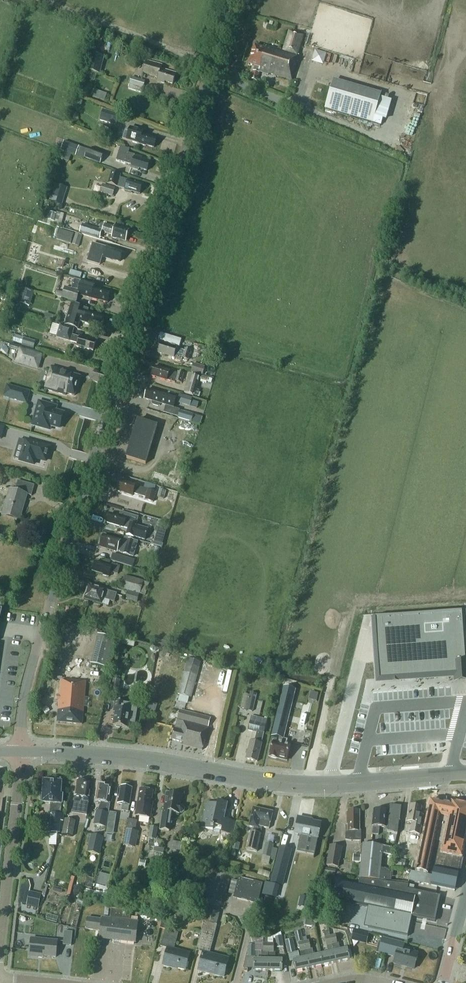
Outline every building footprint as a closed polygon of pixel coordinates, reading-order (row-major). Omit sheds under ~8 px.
[(295,62),(303,36),(289,31),(283,51),(266,46),(265,49),(255,46),(249,64),(260,68),(259,70),(291,80),(297,63),(295,62)] [(311,61),(323,64),(325,52),(313,49),(311,61)] [(86,71),(100,74),(104,57),(91,54),(86,71)] [(165,82),(173,84),(176,73),(161,69),(162,65),(147,61),(143,73),(158,78),(157,81),(165,84),(165,82)] [(130,84),(143,88),(145,81),(132,77),(130,84)] [(325,109),(373,123),(382,93),(333,80),(325,109)] [(104,100),(106,94),(94,89),(91,95),(104,100)] [(101,120),(116,125),(120,116),(104,110),(101,120)] [(146,146),(147,145),(154,148),(157,139),(149,137),(149,136),(143,134),(143,131),(131,127),(129,132),(125,131),(123,139),(146,146)] [(100,161),(101,155),(83,151),(81,157),(100,161)] [(139,168),(147,171),(150,160),(135,155),(128,153),(125,163),(132,165),(131,168),(138,170),(139,168)] [(107,184),(116,187),(120,188),(125,189),(125,190),(132,192),(132,191),(140,194),(143,185),(128,180),(128,181),(123,179),(120,178),(121,175),(111,172),(107,184)] [(52,198),(63,201),(67,188),(56,184),(52,198)] [(101,193),(112,196),(115,188),(103,185),(101,193)] [(42,223),(61,228),(64,214),(56,212),(56,214),(50,212),(49,216),(45,215),(42,223)] [(101,224),(99,230),(102,230),(102,232),(112,235),(112,237),(113,237),(113,238),(116,239),(117,238),(126,241),(129,231),(115,226),(115,227),(104,224),(104,225),(101,224)] [(80,233),(97,238),(99,230),(82,225),(80,233)] [(74,234),(60,228),(57,239),(70,244),(74,234)] [(73,245),(79,247),(82,235),(76,233),(73,245)] [(100,265),(103,256),(104,256),(104,257),(112,260),(112,259),(120,262),(123,253),(115,250),(92,243),(87,261),(100,265)] [(100,300),(108,302),(110,293),(103,291),(103,290),(84,284),(81,292),(88,294),(92,295),(91,298),(100,301),(100,300)] [(56,290),(55,296),(76,302),(80,291),(65,287),(64,293),(56,290)] [(18,302),(24,304),(28,293),(21,291),(18,302)] [(65,325),(78,329),(80,321),(92,325),(93,324),(100,327),(103,317),(95,315),(96,314),(88,312),(88,310),(71,304),(65,325)] [(57,337),(70,341),(78,343),(77,347),(85,349),(85,348),(93,351),(96,342),(80,337),(72,335),(74,329),(60,325),(57,337)] [(22,344),(33,347),(35,341),(24,338),(22,344)] [(188,359),(190,352),(191,350),(185,348),(184,350),(177,348),(161,343),(159,353),(174,357),(182,360),(182,358),(188,359)] [(15,363),(38,370),(43,355),(19,348),(15,363)] [(191,371),(203,375),(205,367),(193,363),(191,371)] [(176,381),(181,383),(184,373),(178,371),(177,374),(170,371),(154,366),(152,376),(167,380),(172,382),(172,381),(175,382),(176,381)] [(53,367),(47,390),(67,396),(68,394),(76,396),(81,377),(73,374),(74,372),(69,371),(69,372),(64,370),(53,367)] [(184,393),(194,396),(194,395),(197,395),(198,391),(196,390),(199,378),(189,375),(184,393)] [(30,392),(7,386),(3,398),(27,405),(30,392)] [(145,399),(152,401),(152,403),(153,405),(158,407),(160,406),(161,403),(168,405),(169,404),(174,405),(176,398),(163,394),(148,389),(145,399)] [(177,402),(190,406),(192,398),(180,394),(177,402)] [(37,410),(39,411),(37,417),(35,417),(33,425),(50,430),(51,426),(60,428),(64,413),(49,409),(50,405),(39,402),(37,410)] [(180,411),(178,418),(191,422),(193,415),(180,411)] [(146,464),(151,449),(158,425),(138,420),(127,458),(146,464)] [(18,445),(24,447),(20,461),(34,464),(36,458),(46,461),(50,447),(26,441),(19,440),(18,445)] [(32,496),(35,485),(18,480),(15,490),(9,489),(2,513),(18,518),(21,508),(24,509),(28,495),(32,496)] [(146,499),(153,502),(156,492),(136,486),(136,485),(127,482),(127,483),(120,481),(117,490),(124,492),(124,493),(133,496),(133,493),(146,497),(146,499)] [(157,497),(164,499),(166,491),(160,489),(157,497)] [(137,525),(136,525),(138,517),(121,512),(119,516),(110,514),(107,523),(124,527),(128,529),(126,535),(134,537),(134,536),(145,540),(148,529),(137,526),(137,525)] [(117,551),(118,551),(121,552),(133,556),(138,542),(125,538),(124,542),(121,541),(121,540),(119,540),(119,539),(114,537),(114,538),(104,535),(100,546),(117,551)] [(155,543),(162,545),(164,538),(157,536),(155,543)] [(111,560),(132,567),(134,560),(113,554),(111,560)] [(118,574),(120,566),(112,564),(111,566),(96,562),(93,571),(103,574),(103,575),(109,577),(110,572),(118,574)] [(121,588),(145,595),(149,583),(125,576),(121,588)] [(114,602),(117,593),(105,590),(100,588),(99,589),(89,586),(85,599),(101,603),(102,598),(114,602)] [(126,599),(137,602),(139,595),(128,592),(126,599)] [(371,618),(376,679),(454,673),(455,678),(462,677),(465,677),(465,633),(464,610),(371,618)] [(95,634),(88,663),(109,668),(115,639),(95,634)] [(178,694),(191,697),(200,662),(187,659),(178,694)] [(111,690),(118,692),(120,680),(113,679),(111,690)] [(73,723),(82,724),(86,681),(68,680),(68,681),(61,680),(57,722),(66,723),(73,723)] [(271,749),(269,757),(278,759),(278,758),(287,761),(291,746),(286,745),(287,740),(283,739),(296,686),(288,684),(287,688),(284,687),(272,736),(279,738),(278,743),(273,741),(272,746),(271,746),(270,749),(271,749)] [(257,694),(251,693),(250,696),(244,694),(241,708),(253,711),(257,694)] [(121,727),(129,728),(130,722),(135,723),(137,714),(129,713),(130,710),(122,709),(124,702),(116,700),(114,712),(116,713),(114,726),(116,726),(117,728),(120,728),(121,727)] [(180,710),(172,740),(183,743),(182,745),(202,750),(212,718),(180,710)] [(252,716),(250,721),(248,730),(257,732),(255,742),(250,741),(246,759),(258,762),(262,743),(264,734),(266,724),(268,719),(252,716)] [(77,781),(73,804),(76,804),(75,811),(87,813),(90,791),(88,790),(89,783),(85,782),(84,780),(81,779),(79,781),(77,781)] [(42,803),(52,804),(51,813),(48,813),(47,831),(59,832),(60,821),(63,821),(63,815),(60,814),(61,805),(62,796),(60,795),(61,783),(51,782),(51,780),(46,780),(46,782),(44,781),(42,803)] [(100,785),(98,784),(95,801),(101,802),(98,811),(96,811),(93,825),(106,828),(110,804),(108,804),(111,786),(107,785),(106,783),(102,782),(100,785)] [(122,811),(128,812),(131,788),(128,788),(128,786),(123,785),(123,787),(121,787),(119,799),(118,799),(117,804),(123,805),(122,811)] [(150,817),(154,791),(152,791),(152,789),(148,789),(146,790),(139,789),(137,805),(138,805),(137,815),(150,817)] [(163,812),(161,830),(169,831),(172,813),(178,814),(179,813),(181,813),(184,811),(184,807),(182,805),(180,805),(181,795),(167,793),(165,804),(164,804),(163,811),(163,812)] [(415,872),(428,875),(430,865),(432,865),(432,867),(435,867),(457,872),(460,857),(462,857),(465,835),(465,805),(451,802),(451,805),(430,801),(415,872)] [(225,820),(228,804),(218,802),(217,806),(207,803),(201,827),(213,830),(214,826),(222,828),(221,833),(233,836),(236,822),(225,820)] [(410,805),(407,822),(412,823),(411,832),(416,833),(420,834),(424,814),(420,814),(421,807),(419,806),(418,804),(414,804),(412,806),(410,805)] [(269,829),(272,812),(253,807),(248,826),(256,828),(255,833),(250,831),(246,849),(257,851),(262,827),(269,829)] [(375,810),(372,834),(378,835),(379,827),(388,827),(388,831),(395,833),(398,834),(399,821),(400,821),(402,808),(390,807),(390,811),(386,810),(385,809),(383,809),(381,810),(375,810)] [(359,817),(359,811),(348,811),(348,813),(346,813),(346,825),(348,825),(348,833),(345,833),(346,840),(351,841),(361,841),(361,830),(360,830),(360,817),(359,817)] [(320,824),(305,821),(306,818),(297,817),(294,833),(318,838),(320,824)] [(62,834),(72,836),(75,821),(65,819),(62,834)] [(108,823),(107,830),(114,831),(115,824),(108,823)] [(148,838),(156,839),(158,827),(150,826),(148,838)] [(127,830),(124,845),(132,847),(135,831),(127,830)] [(87,852),(100,855),(104,837),(91,834),(87,852)] [(408,843),(417,844),(419,836),(410,834),(408,843)] [(171,848),(181,849),(181,842),(172,841),(171,848)] [(277,853),(272,852),(274,845),(265,843),(262,856),(271,858),(271,857),(275,858),(277,853)] [(362,844),(359,878),(391,881),(392,869),(394,849),(381,846),(362,844)] [(326,866),(338,867),(339,861),(340,861),(343,847),(329,845),(328,859),(326,858),(326,866)] [(149,855),(162,858),(164,849),(150,846),(149,855)] [(272,883),(282,885),(291,850),(281,848),(272,883)] [(395,860),(394,867),(404,868),(405,861),(395,860)] [(433,876),(431,885),(455,890),(458,872),(457,872),(435,867),(433,876)] [(99,873),(96,884),(108,887),(110,876),(99,873)] [(233,898),(257,904),(262,884),(238,878),(233,898)] [(387,910),(387,911),(411,916),(412,914),(414,915),(414,916),(435,920),(436,918),(440,915),(437,910),(442,907),(439,903),(441,896),(444,897),(444,896),(408,888),(408,884),(359,878),(358,884),(336,879),(332,899),(387,910)] [(266,882),(264,892),(270,893),(272,886),(273,884),(266,882)] [(26,891),(24,905),(38,906),(39,892),(26,891)] [(308,899),(302,897),(300,906),(306,907),(308,899)] [(99,939),(135,943),(137,923),(129,922),(130,912),(111,909),(110,919),(101,918),(101,920),(87,919),(85,930),(100,931),(99,939)] [(204,921),(197,950),(197,951),(198,948),(204,950),(203,952),(198,971),(210,974),(210,973),(223,976),(223,977),(228,959),(209,954),(217,925),(216,925),(219,913),(208,910),(206,917),(205,922),(204,921)] [(387,911),(385,921),(382,920),(380,928),(391,931),(407,935),(407,933),(409,934),(410,928),(409,927),(411,916),(387,911)] [(163,916),(160,928),(165,929),(166,930),(169,918),(163,916)] [(315,927),(316,920),(313,920),(313,919),(309,918),(306,918),(305,926),(315,927)] [(360,920),(357,930),(370,933),(372,923),(360,920)] [(329,928),(329,932),(330,936),(336,963),(349,960),(347,950),(340,951),(339,943),(337,944),(335,935),(333,936),(333,929),(329,928)] [(165,929),(161,946),(162,947),(162,943),(175,946),(178,933),(166,930),(165,929)] [(351,930),(350,940),(366,942),(367,932),(351,930)] [(63,945),(70,946),(72,932),(64,932),(63,945)] [(295,933),(297,943),(303,941),(301,932),(295,933)] [(328,954),(320,955),(323,965),(336,963),(330,936),(329,932),(324,933),(325,937),(328,954)] [(306,937),(303,937),(304,942),(309,968),(323,965),(320,955),(314,957),(312,949),(311,949),(309,941),(307,941),(306,937)] [(395,956),(393,963),(414,968),(418,953),(402,949),(403,943),(404,944),(404,943),(383,937),(380,952),(395,956)] [(55,957),(57,941),(31,938),(29,957),(37,958),(37,955),(55,957)] [(269,944),(268,971),(282,971),(282,961),(275,960),(275,952),(274,952),(274,944),(273,944),(273,939),(269,938),(269,944)] [(285,941),(286,944),(288,954),(296,952),(293,939),(285,941)] [(300,960),(294,961),(296,971),(309,968),(304,942),(298,943),(300,952),(299,952),(300,960)] [(246,957),(244,968),(254,968),(254,970),(268,971),(269,944),(263,944),(263,952),(261,952),(261,960),(255,960),(255,957),(249,957),(246,957)] [(167,948),(163,965),(172,967),(172,966),(177,967),(177,968),(177,969),(177,968),(186,970),(190,953),(174,949),(167,948)]
